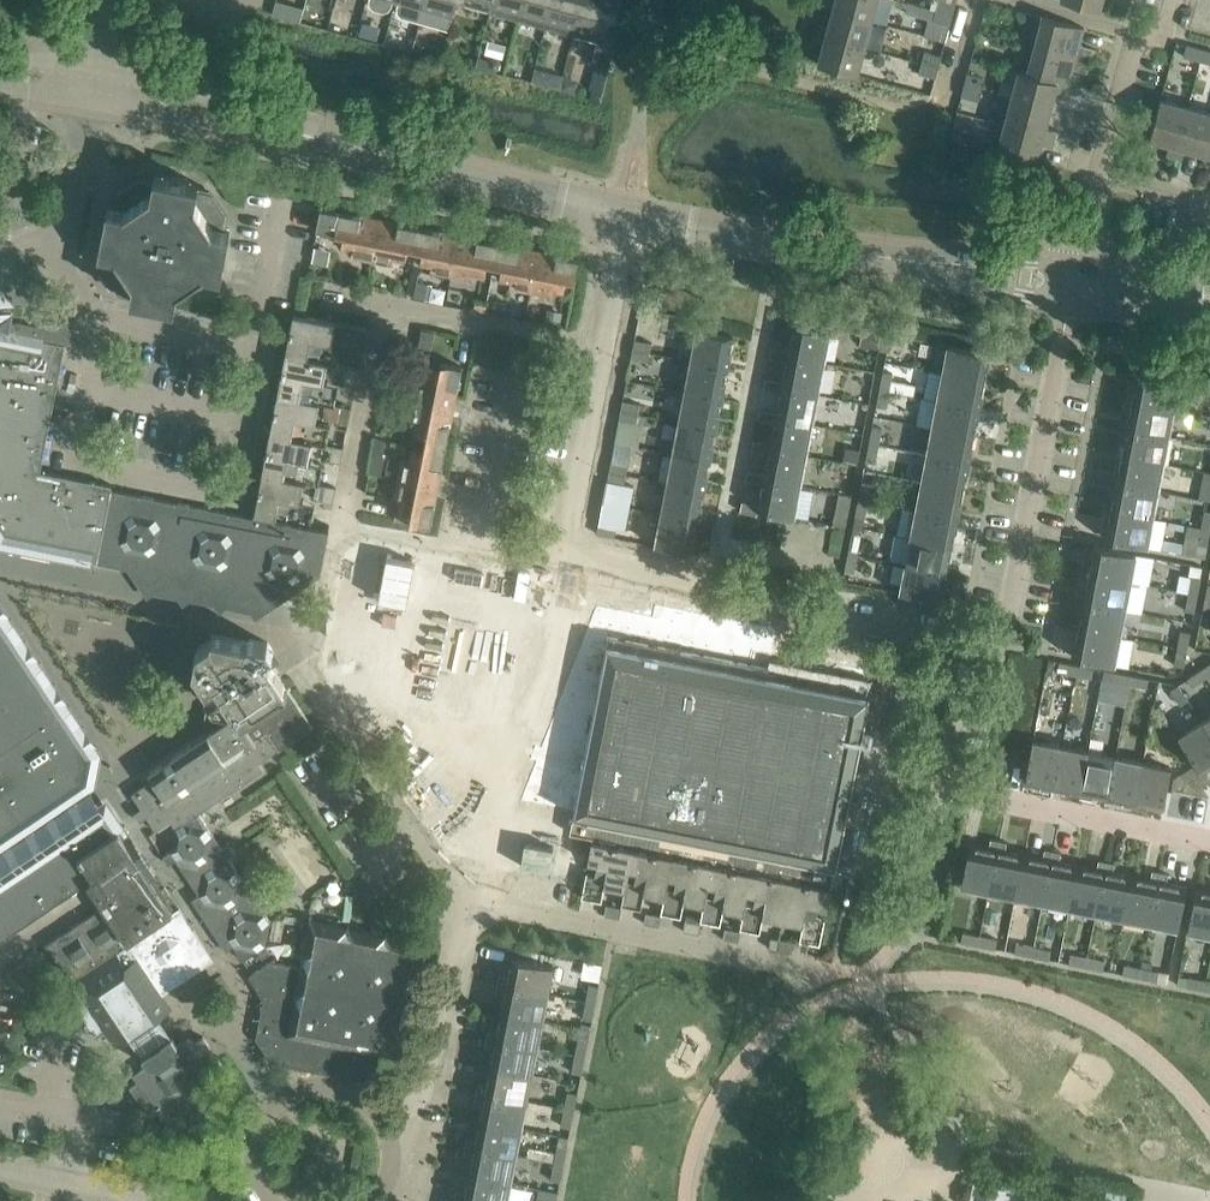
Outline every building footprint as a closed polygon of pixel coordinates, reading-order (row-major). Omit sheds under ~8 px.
[(272,14),(287,18),(291,3),(280,0),(276,0),(272,14)] [(371,4),(375,7),(384,10),(389,8),(392,5),(394,1),(396,1),(396,0),(370,0),(371,4)] [(396,1),(398,2),(398,9),(401,15),(421,20),(426,0),(396,0),(396,1)] [(421,20),(450,28),(457,0),(426,0),(421,20)] [(494,0),(463,0),(462,3),(492,12),(493,6),(492,6),(494,0)] [(492,6),(493,6),(520,13),(524,0),(494,0),(492,6)] [(520,13),(548,21),(553,0),(524,0),(520,13)] [(560,2),(554,0),(553,0),(548,21),(575,28),(576,28),(581,7),(588,9),(591,0),(561,0),(560,2)] [(588,9),(581,7),(576,28),(575,28),(573,34),(597,41),(591,60),(589,59),(588,61),(609,66),(617,39),(622,18),(617,17),(621,0),(591,0),(588,9)] [(833,9),(873,20),(878,0),(836,0),(833,9)] [(936,9),(953,14),(956,3),(947,0),(932,0),(930,7),(936,9)] [(1100,9),(1102,0),(1068,0),(1100,9)] [(923,6),(920,16),(928,18),(933,20),(936,9),(930,7),(923,6)] [(873,20),(833,9),(828,27),(818,25),(815,33),(865,46),(873,20)] [(950,24),(953,14),(936,9),(933,20),(928,18),(923,34),(946,40),(950,24)] [(1084,29),(1084,27),(1043,16),(1037,39),(1035,45),(1090,60),(1094,48),(1073,42),(1077,27),(1084,29)] [(865,46),(815,33),(813,41),(824,43),(818,63),(842,69),(858,74),(865,46)] [(942,55),(946,40),(923,34),(919,49),(925,52),(922,61),(939,66),(942,56),(942,55)] [(1087,72),(1090,60),(1035,45),(1028,72),(1063,82),(1067,66),(1087,72)] [(1184,56),(1201,61),(1204,49),(1187,45),(1184,56)] [(1204,49),(1201,61),(1209,63),(1209,51),(1204,49)] [(936,77),(939,66),(922,61),(919,72),(936,77)] [(1067,92),(1069,84),(1069,83),(1063,82),(1028,72),(1019,70),(1012,97),(1051,108),(1056,90),(1067,92)] [(548,76),(545,85),(559,88),(562,77),(552,74),(548,76)] [(982,78),(967,74),(964,85),(979,89),(982,78)] [(559,88),(559,90),(574,94),(575,92),(576,86),(572,78),(563,76),(562,77),(559,88)] [(976,100),(979,89),(964,85),(961,96),(976,100)] [(1046,126),(1051,108),(1012,97),(1005,124),(1054,137),(1057,129),(1046,126)] [(1175,156),(1188,106),(1184,105),(1161,99),(1150,138),(1170,143),(1167,154),(1175,156)] [(1209,131),(1209,112),(1188,106),(1175,156),(1183,158),(1185,148),(1204,153),(1209,131)] [(1052,145),(1054,137),(1005,124),(1003,128),(997,151),(1036,162),(1041,142),(1052,145)] [(970,132),(953,127),(950,139),(967,143),(970,132)] [(131,297),(133,297),(175,306),(178,289),(205,271),(222,275),(231,230),(224,229),(227,214),(213,193),(198,190),(199,183),(155,174),(154,182),(139,179),(118,192),(115,207),(108,206),(99,250),(101,251),(100,260),(121,293),(131,295),(131,297)] [(372,261),(380,219),(321,207),(317,229),(336,233),(334,240),(343,242),(342,246),(353,248),(351,257),(372,261)] [(416,248),(420,227),(380,219),(372,261),(393,265),(395,256),(406,258),(408,247),(416,248)] [(451,276),(459,235),(420,227),(416,248),(423,250),(421,261),(432,264),(430,272),(451,276)] [(495,264),(499,243),(459,235),(451,276),(472,281),(474,272),(485,274),(487,263),(495,264)] [(531,292),(539,250),(499,243),(495,264),(502,266),(500,277),(511,279),(510,288),(531,292)] [(579,258),(539,250),(531,292),(552,296),(553,287),(564,290),(567,278),(575,280),(579,258)] [(417,281),(414,297),(430,300),(433,284),(417,281)] [(496,299),(493,311),(506,314),(509,302),(496,299)] [(475,308),(486,310),(487,303),(476,301),(475,308)] [(549,309),(547,321),(559,323),(561,312),(549,309)] [(335,322),(300,315),(294,314),(286,354),(328,362),(308,358),(309,351),(320,353),(322,342),(331,344),(335,322)] [(60,371),(68,330),(64,324),(47,321),(42,325),(40,329),(0,321),(0,543),(50,553),(51,549),(76,554),(75,558),(92,561),(92,562),(97,563),(112,489),(113,485),(41,470),(60,371)] [(770,357),(787,360),(788,356),(824,362),(830,331),(794,324),(789,351),(772,347),(770,357)] [(354,342),(365,344),(368,329),(357,326),(354,342)] [(727,367),(733,335),(697,328),(691,360),(727,367)] [(889,351),(893,333),(884,331),(880,349),(889,351)] [(652,342),(635,339),(633,348),(651,352),(652,342)] [(990,352),(949,344),(943,372),(984,380),(990,352)] [(649,361),(651,352),(633,348),(631,358),(649,361)] [(323,383),(328,362),(286,354),(278,394),(320,402),(320,401),(300,397),(301,390),(312,392),(314,381),(323,383)] [(818,393),(824,362),(788,356),(787,360),(783,381),(766,378),(764,388),(781,391),(782,386),(818,393)] [(721,398),(727,367),(691,360),(686,391),(721,398)] [(417,377),(413,399),(454,407),(462,366),(441,362),(439,370),(428,368),(426,379),(417,377)] [(346,381),(357,383),(360,368),(349,366),(346,381)] [(890,390),(893,373),(883,371),(880,388),(890,390)] [(979,408),(984,380),(943,372),(938,400),(979,408)] [(1174,408),(1179,380),(1138,372),(1133,400),(1174,408)] [(906,393),(908,384),(894,381),(892,390),(906,393)] [(812,424),(818,393),(782,386),(781,391),(777,412),(760,409),(758,419),(775,422),(776,417),(812,424)] [(886,408),(890,390),(880,388),(877,406),(886,408)] [(715,428),(721,398),(686,391),(680,421),(715,428)] [(315,423),(320,402),(278,394),(270,433),(312,442),(312,441),(292,437),(293,430),(304,432),(306,421),(315,423)] [(447,446),(454,407),(413,399),(409,419),(417,421),(415,432),(427,434),(425,442),(447,446)] [(623,400),(621,410),(654,416),(656,407),(623,400)] [(974,435),(979,408),(938,400),(933,427),(974,435)] [(1168,435),(1174,408),(1133,400),(1128,428),(1168,435)] [(338,421),(349,423),(352,408),(341,406),(338,421)] [(652,426),(654,416),(621,410),(619,419),(652,426)] [(806,455),(812,424),(776,417),(775,422),(771,443),(754,440),(752,449),(769,453),(770,448),(806,455)] [(709,459),(715,428),(680,421),(674,452),(709,459)] [(873,426),(869,444),(879,446),(882,428),(873,426)] [(968,462),(974,435),(933,427),(927,454),(968,462)] [(1163,463),(1168,435),(1128,428),(1122,455),(1163,463)] [(308,463),(312,442),(270,433),(263,473),(304,481),(304,480),(284,477),(286,469),(297,471),(299,461),(308,463)] [(375,438),(372,454),(384,456),(387,440),(375,438)] [(439,486),(447,446),(425,442),(424,449),(412,447),(410,458),(401,457),(397,478),(439,486)] [(876,462),(879,446),(869,444),(866,461),(876,462)] [(330,461),(341,463),(344,447),(333,445),(330,461)] [(800,485),(806,455),(770,448),(769,453),(765,473),(748,470),(746,480),(763,483),(764,479),(800,485)] [(703,490),(709,459),(674,452),(668,483),(703,490)] [(963,490),(968,462),(927,454),(922,482),(963,490)] [(1158,490),(1163,463),(1122,455),(1117,482),(1158,490)] [(611,462),(609,471),(627,475),(629,465),(611,462)] [(625,484),(627,475),(609,471),(604,501),(630,506),(634,486),(625,484)] [(300,502),(304,481),(263,473),(255,514),(276,518),(278,509),(289,511),(291,500),(300,502)] [(431,526),(439,486),(397,478),(393,498),(399,499),(395,519),(431,526)] [(794,517),(800,485),(764,479),(763,483),(759,504),(742,501),(741,511),(758,514),(759,510),(794,517)] [(868,500),(872,482),(862,481),(859,498),(868,500)] [(958,517),(963,490),(922,482),(917,509),(958,517)] [(1153,518),(1158,490),(1117,482),(1112,510),(1153,518)] [(698,520),(703,490),(668,483),(662,513),(698,520)] [(333,502),(336,487),(325,484),(322,500),(333,502)] [(321,575),(328,540),(330,532),(275,521),(276,518),(255,514),(254,517),(112,489),(97,563),(284,600),(321,575)] [(833,524),(847,527),(852,496),(839,493),(833,524)] [(865,517),(868,500),(859,498),(855,515),(865,517)] [(625,530),(630,506),(604,501),(597,533),(615,537),(616,528),(625,530)] [(952,545),(958,517),(917,509),(911,537),(952,545)] [(1147,545),(1153,518),(1112,510),(1107,538),(1147,545)] [(1201,527),(1209,529),(1209,511),(1205,510),(1201,527)] [(692,551),(698,520),(662,513),(656,545),(692,551)] [(1169,521),(1168,526),(1184,529),(1185,524),(1169,521)] [(1209,534),(1209,529),(1201,527),(1188,524),(1183,552),(1205,557),(1208,546),(1209,534)] [(857,555),(861,537),(851,535),(848,553),(857,555)] [(947,572),(952,545),(911,537),(906,564),(947,572)] [(1136,553),(1105,547),(1095,545),(1090,574),(1130,581),(1136,553)] [(854,572),(857,555),(848,553),(845,570),(854,572)] [(942,600),(947,572),(906,564),(901,592),(942,600)] [(1125,609),(1130,581),(1090,574),(1084,601),(1125,609)] [(1198,595),(1201,578),(1192,576),(1189,593),(1198,595)] [(1195,612),(1198,595),(1189,593),(1185,610),(1195,612)] [(1120,636),(1125,609),(1084,601),(1079,628),(1120,636)] [(1114,664),(1120,636),(1079,628),(1074,656),(1114,664)] [(1188,649),(1191,632),(1181,630),(1178,648),(1188,649)] [(206,694),(217,710),(230,711),(233,709),(242,722),(289,690),(266,656),(274,651),(268,642),(251,638),(247,641),(212,634),(212,638),(197,648),(194,667),(207,687),(206,694)] [(40,696),(24,673),(18,673),(6,655),(8,653),(0,641),(0,846),(70,799),(78,757),(52,717),(54,716),(41,696),(40,696)] [(1184,667),(1188,649),(1178,648),(1175,665),(1184,667)] [(1076,674),(1078,664),(1060,661),(1058,670),(1076,674)] [(1101,688),(1104,669),(1078,664),(1076,674),(1073,692),(1083,694),(1086,676),(1092,677),(1091,686),(1101,688)] [(1130,684),(1132,675),(1104,669),(1101,688),(1111,690),(1113,681),(1130,684)] [(1193,687),(1208,677),(1202,669),(1187,679),(1193,687)] [(1147,688),(1149,678),(1132,675),(1130,684),(1147,688)] [(1181,705),(1189,699),(1179,684),(1171,690),(1181,705)] [(265,758),(288,743),(313,726),(289,690),(242,722),(233,709),(230,711),(217,710),(213,713),(210,723),(213,728),(141,776),(146,783),(132,792),(142,807),(134,812),(140,821),(147,816),(157,830),(171,821),(175,827),(171,850),(163,855),(169,864),(176,859),(199,893),(192,898),(227,950),(234,946),(243,960),(258,950),(263,957),(272,951),(267,944),(271,921),(272,920),(267,913),(274,909),(249,871),(242,875),(228,856),(236,851),(228,840),(223,843),(202,812),(265,770),(255,755),(260,751),(265,758)] [(1209,766),(1209,731),(1203,721),(1179,737),(1183,743),(1197,763),(1202,771),(1209,766)] [(1081,792),(1092,736),(1066,732),(1063,746),(1061,746),(1053,787),(1081,792)] [(1108,797),(1116,756),(1119,742),(1092,736),(1081,792),(1108,797)] [(1053,787),(1061,746),(1033,740),(1025,781),(1053,787)] [(1135,803),(1143,762),(1116,756),(1108,797),(1135,803)] [(1163,808),(1166,791),(1171,767),(1143,762),(1135,803),(1163,808)] [(1202,771),(1197,763),(1174,778),(1180,786),(1187,781),(1202,771)] [(98,875),(140,847),(124,824),(122,826),(113,812),(97,809),(85,816),(84,824),(66,836),(59,834),(45,843),(44,848),(0,877),(0,941),(71,894),(98,875)] [(989,890),(1000,840),(991,838),(989,848),(970,844),(961,885),(989,890)] [(629,869),(633,848),(592,840),(588,861),(597,863),(595,874),(606,876),(604,885),(626,889),(629,869)] [(1016,896),(1024,855),(1005,851),(1007,841),(1000,840),(989,890),(1016,896)] [(153,875),(156,872),(140,847),(98,875),(103,882),(98,886),(103,895),(98,898),(103,905),(129,942),(180,907),(179,907),(175,909),(167,897),(171,894),(165,885),(161,887),(153,875)] [(669,877),(673,856),(633,848),(629,869),(637,871),(635,881),(645,884),(644,893),(665,897),(669,877)] [(1043,901),(1053,850),(1045,849),(1043,858),(1024,855),(1016,896),(1043,901)] [(1070,906),(1078,865),(1059,861),(1061,852),(1053,850),(1043,901),(1070,906)] [(709,885),(712,864),(673,856),(669,877),(676,878),(674,889),(685,891),(683,900),(705,905),(709,885)] [(1097,911),(1107,861),(1099,859),(1097,869),(1078,865),(1070,906),(1097,911)] [(1124,917),(1132,876),(1113,872),(1115,863),(1107,861),(1097,911),(1124,917)] [(749,893),(752,871),(712,864),(709,885),(716,886),(714,897),(725,899),(723,908),(745,913),(749,893)] [(1151,922),(1161,872),(1153,870),(1151,880),(1132,876),(1124,917),(1151,922)] [(783,920),(792,879),(752,871),(749,893),(756,894),(754,905),(760,906),(758,915),(783,920)] [(1178,927),(1186,887),(1167,883),(1169,873),(1161,872),(1151,922),(1178,927)] [(827,908),(831,889),(832,887),(792,879),(783,920),(804,924),(806,915),(816,917),(819,906),(827,908)] [(1196,888),(1188,929),(1209,934),(1209,891),(1196,888)] [(605,915),(620,918),(622,907),(607,904),(605,915)] [(77,976),(129,942),(103,905),(46,944),(61,967),(73,969),(77,976)] [(210,952),(180,907),(129,942),(163,993),(185,978),(199,968),(195,961),(210,952)] [(644,923),(660,926),(662,915),(646,912),(644,923)] [(687,914),(684,930),(699,933),(702,917),(687,914)] [(403,938),(378,933),(311,920),(302,966),(272,960),(249,975),(264,998),(256,1037),(272,1061),(374,1081),(380,1051),(402,1055),(420,964),(403,938)] [(723,938),(739,941),(741,930),(725,927),(723,938)] [(978,945),(980,935),(963,932),(961,941),(978,945)] [(998,939),(980,935),(978,945),(996,948),(998,939)] [(778,949),(780,938),(769,936),(767,947),(778,949)] [(795,941),(780,938),(778,949),(793,952),(795,941)] [(156,998),(163,993),(129,942),(77,976),(82,982),(75,987),(84,1001),(77,1006),(97,1037),(113,1027),(117,1033),(124,1029),(133,1044),(164,1023),(154,1009),(160,1004),(156,998)] [(1032,955),(1034,946),(1017,943),(1015,952),(1032,955)] [(1051,949),(1034,946),(1032,955),(1049,959),(1051,949)] [(1086,966),(1088,957),(1071,953),(1069,963),(1086,966)] [(499,975),(498,983),(548,993),(554,965),(513,957),(509,977),(499,975)] [(1105,960),(1088,957),(1086,966),(1103,969),(1105,960)] [(1140,977),(1142,967),(1124,964),(1123,973),(1140,977)] [(1167,982),(1169,973),(1142,967),(1140,977),(1167,982)] [(1205,990),(1207,980),(1179,974),(1177,984),(1205,990)] [(543,1020),(548,993),(498,983),(496,991),(506,993),(502,1012),(543,1020)] [(596,1002),(599,985),(589,983),(588,992),(578,991),(577,998),(586,1000),(596,1002)] [(592,1020),(596,1002),(586,1000),(583,1018),(592,1020)] [(538,1047),(543,1020),(502,1012),(498,1030),(489,1029),(487,1037),(538,1047)] [(224,1066),(220,1060),(204,1036),(196,1041),(191,1034),(177,1043),(172,1036),(157,1046),(206,1120),(222,1110),(217,1102),(231,1093),(217,1071),(224,1066)] [(532,1074),(538,1047),(487,1037),(485,1045),(495,1046),(491,1066),(532,1074)] [(585,1056),(589,1039),(579,1037),(576,1054),(585,1056)] [(206,1120),(157,1046),(142,1056),(147,1064),(132,1073),(137,1081),(130,1085),(150,1116),(158,1111),(172,1132),(186,1123),(191,1130),(206,1120)] [(582,1073),(585,1056),(576,1054),(572,1072),(582,1073)] [(527,1101),(532,1074),(491,1066),(488,1084),(478,1082),(476,1091),(527,1101)] [(522,1128),(527,1101),(476,1091),(475,1098),(484,1100),(481,1120),(522,1128)] [(568,1091),(565,1108),(575,1110),(578,1093),(568,1091)] [(571,1127),(575,1110),(565,1108),(562,1125),(571,1127)] [(516,1155),(522,1128),(481,1120),(477,1138),(467,1136),(466,1145),(516,1155)] [(511,1181),(516,1155),(466,1145),(464,1152),(474,1154),(470,1173),(511,1181)] [(567,1147),(558,1145),(554,1162),(564,1164),(567,1147)] [(561,1181),(564,1164),(554,1162),(551,1179),(561,1181)] [(511,1181),(470,1173),(467,1192),(457,1190),(455,1198),(469,1200),(507,1200),(511,1181)] [(1028,1189),(974,1179),(970,1200),(1026,1200),(1028,1189)]
